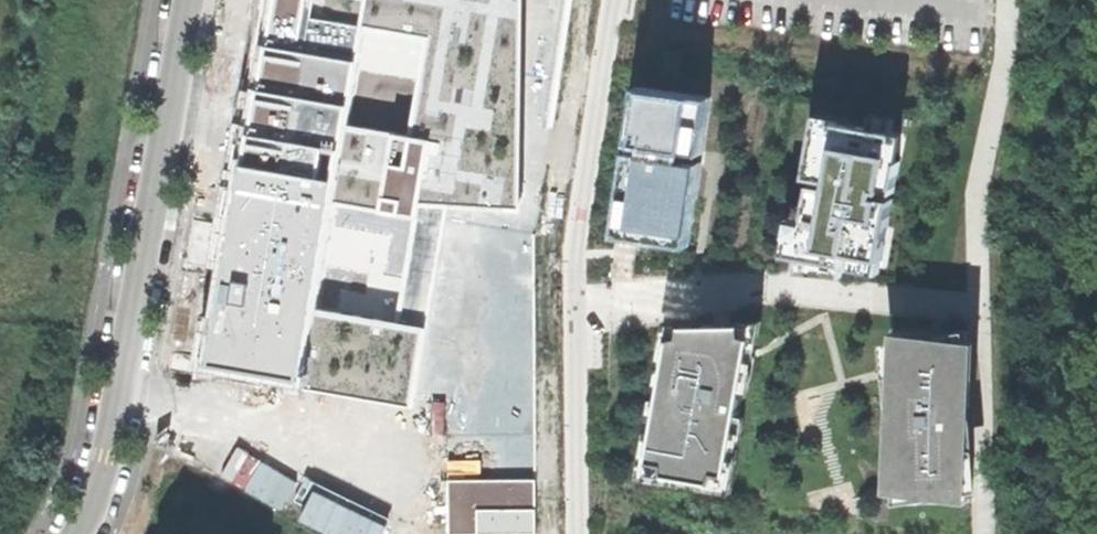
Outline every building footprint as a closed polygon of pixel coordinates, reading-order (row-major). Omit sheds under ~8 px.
[(414,404),(427,326),(399,320),(421,202),(523,206),(525,0),(266,0),(203,366),(414,404)] [(617,221),(615,235),(689,246),(701,162),(685,160),(685,156),(686,151),(702,153),(710,98),(637,87),(629,143),(645,145),(644,154),(628,151),(617,221)] [(799,256),(795,272),(842,277),(844,267),(880,273),(883,259),(893,198),(877,195),(878,189),(895,192),(900,161),(888,159),(895,117),(872,113),(869,128),(831,121),(827,144),(815,142),(809,177),(830,181),(829,183),(829,187),(812,184),(799,256)] [(647,430),(639,477),(732,493),(743,436),(735,434),(743,389),(751,390),(755,358),(749,357),(749,354),(751,339),(758,340),(762,321),(737,322),(737,325),(688,326),(688,323),(666,324),(652,400),(660,401),(655,431),(647,430)] [(893,403),(883,403),(883,431),(894,431),(895,502),(972,500),(969,350),(969,330),(892,331),(893,372),(893,403)]
